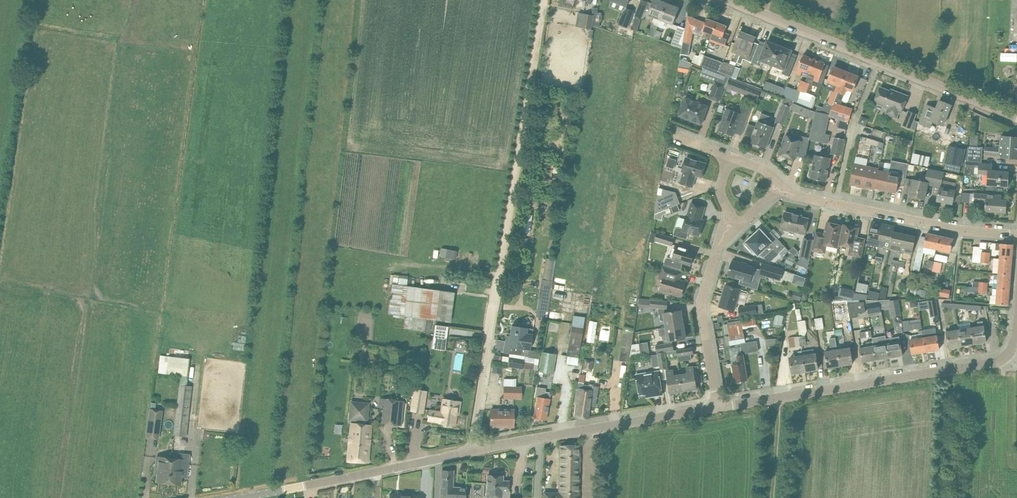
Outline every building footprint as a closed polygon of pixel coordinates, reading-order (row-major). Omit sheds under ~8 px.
[(635,16),(636,16),(641,18),(642,16),(648,2),(643,0),(641,0),(636,14),(635,16)] [(641,18),(642,19),(649,15),(654,17),(652,21),(654,24),(658,26),(666,3),(659,0),(654,0),(653,4),(648,2),(642,16),(641,18)] [(666,3),(658,26),(662,27),(665,27),(667,21),(673,24),(676,17),(679,8),(666,3)] [(584,13),(581,28),(591,29),(592,26),(595,26),(597,12),(598,8),(593,7),(592,15),(584,13)] [(623,12),(618,24),(627,27),(633,11),(626,8),(625,8),(623,12)] [(636,16),(632,30),(638,32),(641,18),(636,16)] [(681,48),(681,54),(689,55),(693,32),(711,39),(717,22),(707,18),(705,23),(688,16),(685,28),(681,48)] [(717,22),(711,39),(725,45),(726,44),(729,34),(725,33),(727,26),(717,22)] [(678,26),(671,44),(681,48),(685,28),(678,26)] [(735,45),(732,51),(736,53),(737,54),(734,61),(737,63),(743,48),(748,34),(740,31),(737,40),(735,45)] [(743,48),(737,63),(740,63),(742,59),(742,58),(752,62),(758,45),(754,43),(756,37),(748,34),(743,48)] [(758,45),(752,62),(758,65),(760,61),(772,66),(775,58),(776,55),(779,46),(778,46),(779,44),(771,41),(770,43),(767,41),(765,46),(759,44),(758,45)] [(775,58),(772,66),(783,70),(782,73),(789,76),(792,67),(796,58),(790,56),(791,51),(788,50),(789,48),(781,45),(781,47),(779,46),(776,55),(775,58)] [(704,55),(700,66),(704,67),(719,73),(723,63),(704,55)] [(799,64),(796,73),(800,75),(802,70),(809,72),(814,59),(803,55),(799,64)] [(678,72),(679,72),(682,72),(688,73),(690,63),(680,59),(678,72)] [(809,72),(805,82),(810,83),(808,88),(807,91),(809,91),(812,84),(818,86),(814,95),(817,96),(829,65),(826,64),(825,64),(814,59),(809,72)] [(719,73),(729,77),(729,76),(730,77),(732,77),(735,68),(723,63),(719,73)] [(704,67),(700,76),(711,80),(715,82),(709,98),(718,101),(724,85),(726,86),(730,77),(729,76),(729,77),(719,73),(704,67)] [(833,104),(836,98),(846,72),(834,67),(828,81),(835,84),(828,103),(833,104)] [(852,91),(858,76),(846,72),(836,98),(841,100),(846,88),(852,91)] [(726,86),(726,88),(757,100),(757,99),(761,89),(732,77),(730,77),(726,86)] [(801,80),(799,85),(808,88),(810,83),(805,82),(801,80)] [(765,89),(783,95),(786,88),(768,81),(765,89)] [(799,85),(797,90),(802,92),(797,104),(811,109),(815,97),(806,93),(807,91),(808,88),(799,85)] [(787,86),(783,97),(793,101),(793,102),(797,104),(802,92),(797,90),(787,86)] [(895,91),(894,92),(880,87),(874,103),(888,108),(886,114),(897,118),(899,112),(901,113),(908,96),(895,91)] [(685,98),(679,116),(701,124),(708,106),(685,98)] [(927,105),(923,114),(920,123),(931,127),(933,121),(943,125),(951,105),(940,100),(937,107),(934,106),(933,107),(927,105)] [(790,106),(782,103),(775,122),(784,125),(790,106)] [(793,103),(791,109),(801,113),(803,107),(793,103)] [(848,121),(852,111),(833,104),(829,115),(848,121)] [(721,121),(722,122),(718,131),(733,136),(735,132),(741,135),(751,109),(741,105),(738,112),(727,108),(724,116),(723,116),(721,121)] [(810,132),(809,137),(810,138),(809,139),(828,143),(829,134),(825,133),(829,114),(815,111),(810,132)] [(911,128),(916,114),(909,111),(903,125),(911,128)] [(761,120),(770,122),(772,115),(763,113),(761,120)] [(758,121),(756,127),(749,124),(745,135),(752,137),(750,142),(752,143),(752,145),(759,147),(759,146),(766,148),(774,127),(758,121)] [(950,144),(951,132),(926,129),(924,146),(942,148),(943,143),(950,144)] [(886,134),(873,130),(871,135),(885,139),(886,134)] [(786,135),(779,153),(795,159),(797,152),(806,155),(808,145),(809,139),(810,138),(809,137),(799,135),(795,134),(794,138),(786,135)] [(984,154),(1000,156),(999,158),(1016,159),(1016,136),(1001,135),(1000,145),(996,144),(995,148),(985,147),(984,154)] [(831,154),(840,156),(844,139),(835,137),(831,154)] [(949,145),(945,162),(962,165),(965,149),(949,145)] [(969,147),(968,162),(980,163),(981,148),(969,147)] [(826,181),(831,158),(815,155),(812,169),(810,169),(809,176),(811,176),(810,178),(826,181)] [(686,157),(683,167),(682,172),(683,172),(680,183),(693,187),(696,176),(702,178),(706,163),(686,157)] [(909,163),(902,161),(899,174),(889,172),(885,190),(896,192),(898,185),(904,186),(909,163)] [(885,163),(881,162),(879,170),(878,170),(875,188),(885,190),(889,172),(883,171),(885,163)] [(966,162),(965,175),(971,176),(974,174),(974,168),(979,169),(979,173),(988,174),(987,185),(998,186),(1008,187),(1009,172),(992,170),(992,164),(982,164),(980,163),(968,162),(966,162)] [(867,166),(854,163),(850,185),(862,187),(867,166)] [(867,166),(862,187),(875,190),(875,188),(878,170),(879,168),(867,166)] [(908,186),(907,193),(910,194),(910,195),(925,198),(925,196),(926,191),(928,183),(934,184),(936,170),(929,168),(927,178),(922,177),(921,181),(913,179),(910,179),(908,186)] [(935,184),(933,194),(939,195),(937,201),(952,204),(952,203),(956,204),(958,195),(954,194),(956,183),(943,180),(944,172),(944,171),(936,170),(934,184),(935,184)] [(671,207),(677,205),(680,204),(676,192),(663,189),(662,196),(658,195),(654,214),(658,212),(659,212),(671,207)] [(1002,195),(962,192),(962,199),(961,202),(983,204),(983,200),(986,200),(985,211),(1006,213),(1007,200),(1002,200),(1002,195)] [(687,215),(683,229),(678,227),(675,229),(673,235),(686,239),(688,232),(699,235),(704,221),(701,220),(705,207),(691,203),(688,216),(687,215)] [(781,229),(791,231),(805,234),(809,218),(795,215),(795,214),(785,212),(781,229)] [(883,224),(872,221),(868,237),(880,240),(883,224)] [(824,234),(816,232),(812,250),(825,253),(826,245),(838,247),(843,224),(842,225),(827,222),(824,234)] [(859,228),(843,224),(838,247),(838,248),(839,244),(850,246),(849,254),(862,257),(866,239),(857,237),(859,228)] [(895,226),(883,224),(880,240),(891,242),(890,249),(895,226)] [(895,226),(890,249),(901,252),(905,234),(894,231),(895,226)] [(747,242),(745,245),(752,252),(754,250),(758,255),(760,253),(764,257),(773,249),(778,254),(785,247),(778,239),(771,231),(771,232),(766,236),(760,230),(747,242)] [(660,234),(657,233),(655,240),(672,245),(674,239),(660,234)] [(918,251),(914,269),(920,270),(924,252),(935,254),(936,250),(937,250),(940,236),(927,233),(926,236),(922,235),(918,251)] [(916,236),(905,234),(901,252),(912,254),(916,236)] [(940,236),(937,250),(950,253),(951,248),(953,239),(940,236)] [(804,238),(800,258),(799,261),(802,264),(807,269),(813,240),(804,238)] [(1013,244),(996,243),(996,250),(1000,250),(1000,258),(1012,259),(1013,244)] [(677,246),(673,259),(668,258),(665,259),(664,265),(680,270),(682,263),(690,265),(695,251),(677,246)] [(443,247),(442,257),(458,259),(459,249),(443,247)] [(974,247),(973,256),(989,257),(990,252),(982,252),(982,249),(979,249),(979,247),(974,247)] [(794,248),(789,252),(793,257),(798,254),(794,248)] [(546,258),(542,279),(552,281),(553,277),(554,271),(555,260),(546,258)] [(993,265),(999,266),(998,273),(1011,274),(1012,259),(1000,258),(1000,259),(994,258),(993,265)] [(733,261),(728,275),(738,278),(741,279),(739,284),(748,287),(750,282),(755,268),(742,264),(733,261)] [(780,280),(783,269),(762,263),(759,274),(780,280)] [(661,290),(672,294),(681,296),(686,282),(673,278),(675,270),(663,267),(659,279),(664,281),(661,290)] [(1011,274),(998,273),(997,289),(1010,290),(1011,274)] [(794,282),(805,286),(808,277),(796,274),(794,282)] [(540,289),(536,315),(547,317),(551,291),(551,288),(552,281),(542,279),(540,289)] [(388,313),(397,314),(413,317),(412,328),(430,330),(432,319),(437,320),(437,319),(447,321),(449,322),(450,322),(454,292),(391,284),(388,313)] [(719,306),(729,309),(734,311),(741,290),(725,285),(719,306)] [(841,288),(839,296),(853,299),(855,293),(855,291),(841,288)] [(879,291),(870,289),(868,296),(877,298),(879,291)] [(1010,290),(997,289),(997,296),(990,295),(990,303),(1008,305),(1010,290)] [(668,301),(640,298),(639,307),(651,308),(651,309),(659,309),(661,320),(663,321),(665,321),(667,327),(684,325),(682,310),(667,313),(667,309),(668,301)] [(867,299),(866,300),(868,314),(881,311),(879,299),(867,299)] [(898,299),(890,300),(892,315),(900,314),(898,299)] [(932,316),(939,315),(936,299),(929,300),(932,316)] [(859,300),(848,300),(851,318),(857,317),(857,316),(860,315),(859,312),(865,312),(864,302),(859,302),(859,300)] [(920,310),(930,308),(928,300),(919,302),(920,310)] [(587,303),(576,302),(575,313),(586,314),(587,303)] [(846,302),(832,304),(835,321),(849,319),(846,302)] [(741,317),(741,318),(755,316),(755,315),(757,314),(755,305),(739,308),(741,317)] [(798,321),(797,321),(801,346),(806,345),(805,336),(807,330),(805,320),(802,321),(801,315),(800,315),(800,309),(796,310),(798,321)] [(999,310),(988,311),(989,319),(999,319),(999,310)] [(776,313),(774,322),(782,323),(784,314),(776,313)] [(583,318),(573,316),(571,326),(581,327),(583,318)] [(756,325),(755,316),(741,318),(741,320),(727,322),(727,325),(724,325),(725,334),(728,333),(729,336),(726,337),(727,346),(745,343),(744,334),(743,334),(742,327),(756,325)] [(823,317),(817,319),(818,323),(819,323),(820,328),(826,327),(823,317)] [(909,320),(903,321),(904,331),(910,330),(922,328),(921,322),(920,319),(909,321),(909,320)] [(801,346),(797,321),(799,336),(789,337),(790,347),(801,346)] [(978,322),(979,326),(971,328),(974,344),(986,342),(983,321),(978,322)] [(595,323),(588,322),(585,345),(592,346),(595,323)] [(958,325),(962,346),(974,344),(971,328),(971,323),(958,325)] [(434,334),(433,346),(444,348),(445,336),(447,326),(436,324),(434,334)] [(533,329),(512,325),(510,336),(506,335),(503,353),(528,357),(529,350),(533,329)] [(686,338),(684,325),(667,327),(658,329),(659,336),(664,338),(665,344),(656,346),(658,353),(665,352),(674,350),(673,342),(672,342),(672,340),(686,338)] [(962,346),(958,325),(958,326),(954,327),(954,330),(946,332),(949,348),(962,346)] [(582,329),(571,327),(566,363),(578,365),(582,329)] [(630,353),(633,330),(624,328),(619,360),(626,362),(627,353),(630,353)] [(936,328),(922,330),(923,334),(926,351),(939,349),(936,328)] [(917,340),(910,341),(912,354),(926,351),(923,334),(917,335),(917,340)] [(886,336),(872,338),(873,341),(874,346),(876,360),(889,357),(887,344),(886,338),(886,336)] [(899,336),(886,338),(887,344),(889,357),(903,355),(901,345),(901,343),(900,342),(899,336)] [(832,350),(825,351),(826,358),(828,368),(840,366),(838,349),(836,337),(830,338),(832,350)] [(867,347),(860,348),(861,352),(863,362),(876,360),(874,346),(873,346),(872,341),(866,342),(867,347)] [(641,355),(639,344),(633,345),(631,357),(641,355)] [(693,354),(692,347),(677,350),(678,356),(693,354)] [(850,347),(838,349),(840,366),(853,363),(851,354),(850,347)] [(814,354),(813,349),(802,351),(803,356),(805,371),(818,369),(816,354),(814,354)] [(552,374),(556,354),(543,352),(539,377),(542,378),(543,373),(552,374)] [(658,353),(661,369),(668,368),(665,352),(658,353)] [(748,380),(743,353),(737,354),(738,364),(732,365),(735,382),(748,380)] [(180,375),(179,385),(174,435),(186,436),(191,386),(186,386),(189,359),(160,355),(158,373),(180,375)] [(805,371),(803,356),(790,358),(792,373),(805,371)] [(523,359),(508,357),(507,366),(522,368),(523,359)] [(591,362),(583,361),(583,371),(591,371),(591,362)] [(693,366),(687,367),(688,374),(681,375),(684,391),(697,389),(696,381),(698,381),(696,366),(693,367),(693,366)] [(667,371),(669,383),(670,393),(684,391),(681,375),(675,376),(674,370),(667,371)] [(637,375),(638,385),(640,395),(652,393),(652,396),(662,394),(659,372),(637,375)] [(577,403),(575,416),(588,418),(590,403),(595,404),(598,387),(583,385),(585,375),(580,374),(575,403),(577,403)] [(522,398),(522,387),(514,387),(514,379),(505,379),(504,398),(522,398)] [(537,398),(536,408),(534,417),(546,419),(550,393),(545,392),(545,389),(537,387),(536,398),(537,398)] [(423,413),(426,391),(414,389),(411,411),(423,413)] [(404,401),(385,399),(384,413),(382,423),(401,425),(404,401)] [(441,412),(429,410),(428,417),(440,419),(439,423),(455,426),(456,414),(458,415),(460,401),(443,399),(441,412)] [(368,402),(351,401),(349,419),(353,419),(353,420),(355,421),(355,423),(351,423),(348,452),(347,462),(368,462),(369,452),(370,424),(366,424),(366,422),(368,402)] [(150,409),(149,409),(146,430),(145,437),(158,439),(162,410),(155,409),(156,403),(151,402),(150,409)] [(513,410),(491,410),(491,426),(507,427),(507,424),(513,424),(513,410)] [(560,445),(559,493),(543,492),(543,497),(578,497),(580,445),(560,445)] [(178,459),(171,458),(168,483),(180,485),(181,476),(187,477),(189,455),(179,454),(178,459)] [(157,457),(156,461),(155,471),(158,471),(156,482),(168,483),(171,458),(157,457)] [(440,497),(466,497),(466,488),(452,488),(453,471),(442,471),(442,481),(440,497)] [(503,476),(487,475),(486,496),(502,496),(502,491),(508,491),(509,481),(503,481),(503,476)]
